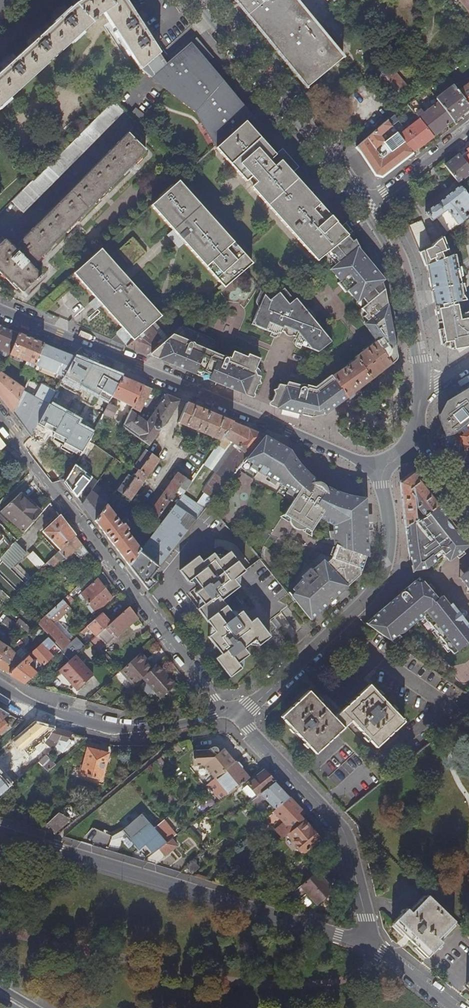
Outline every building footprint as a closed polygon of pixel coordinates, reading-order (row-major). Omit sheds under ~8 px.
[(74,6),(71,9),(69,8),(65,11),(63,10),(56,16),(57,19),(53,22),(54,23),(40,36),(38,34),(31,41),(32,43),(14,60),(12,58),(5,65),(7,67),(0,73),(0,110),(12,100),(10,98),(71,42),(73,44),(84,34),(83,32),(92,24),(93,24),(96,21),(95,20),(104,13),(116,32),(114,33),(130,57),(131,56),(141,71),(146,67),(165,51),(133,0),(81,0),(74,6)] [(236,4),(246,15),(306,88),(343,57),(312,19),(297,0),(241,0),(236,4)] [(468,12),(468,0),(460,0),(468,12)] [(165,51),(146,67),(152,77),(165,89),(169,92),(193,113),(215,147),(240,124),(241,125),(246,121),(253,115),(205,62),(212,59),(195,40),(171,61),(165,51)] [(407,90),(385,63),(372,73),(394,101),(407,90)] [(458,93),(468,107),(468,84),(458,93)] [(436,99),(438,102),(453,121),(468,109),(468,107),(458,93),(453,87),(436,99)] [(419,120),(432,137),(453,121),(438,102),(424,114),(422,110),(414,100),(407,105),(415,114),(419,120)] [(0,214),(0,234),(5,239),(0,245),(0,272),(11,283),(12,281),(23,292),(37,278),(38,280),(42,276),(31,266),(146,151),(139,144),(143,139),(133,129),(138,124),(114,101),(40,175),(34,181),(33,180),(0,214)] [(393,116),(387,121),(412,153),(432,137),(419,120),(405,131),(393,116)] [(347,236),(352,232),(345,223),(339,228),(291,173),(298,167),(287,155),(281,160),(276,154),(246,121),(241,125),(216,147),(246,181),(248,179),(251,176),(256,182),(253,185),(319,259),(326,254),(327,252),(347,236)] [(383,123),(357,148),(375,176),(381,177),(412,153),(387,121),(383,123)] [(350,140),(355,146),(359,142),(354,137),(350,140)] [(281,160),(287,155),(282,149),(276,154),(281,160)] [(444,166),(457,184),(468,175),(468,168),(458,155),(444,166)] [(220,292),(244,271),(252,264),(206,212),(194,222),(189,216),(201,206),(178,181),(151,205),(173,230),(178,236),(174,240),(180,247),(184,243),(222,286),(218,289),(220,292)] [(319,259),(253,185),(251,186),(317,261),(319,259)] [(460,187),(437,204),(436,204),(424,212),(431,220),(435,217),(444,211),(456,226),(467,217),(464,213),(468,208),(468,199),(465,193),(460,187)] [(194,222),(206,212),(201,206),(189,216),(194,222)] [(444,211),(435,217),(446,233),(456,226),(444,211)] [(421,220),(409,227),(419,253),(431,247),(421,220)] [(169,234),(174,240),(178,236),(173,230),(169,234)] [(375,342),(390,364),(396,360),(397,357),(394,344),(392,329),(389,328),(388,323),(390,323),(386,297),(382,292),(384,290),(380,283),(382,282),(379,275),(362,254),(357,246),(356,247),(352,242),(347,236),(327,252),(337,264),(335,265),(340,271),(335,275),(339,281),(337,283),(345,292),(348,291),(352,296),(357,292),(367,304),(361,309),(366,314),(363,316),(367,322),(372,327),(368,331),(375,342)] [(431,247),(419,253),(426,267),(427,267),(431,291),(461,285),(456,264),(455,265),(451,256),(442,236),(431,247)] [(118,251),(132,267),(147,253),(140,246),(138,247),(136,244),(137,243),(133,238),(118,251)] [(74,273),(96,298),(102,305),(124,329),(152,305),(129,279),(122,285),(117,280),(124,274),(101,249),(74,273)] [(337,264),(327,252),(326,254),(335,265),(337,264)] [(457,256),(451,256),(455,265),(456,264),(461,285),(431,291),(440,346),(449,349),(439,332),(465,316),(464,315),(461,311),(444,321),(434,304),(452,293),(457,303),(468,303),(466,300),(464,294),(468,293),(466,286),(463,285),(462,278),(464,278),(462,268),(459,268),(457,256)] [(129,279),(124,274),(117,280),(122,285),(129,279)] [(66,280),(47,297),(53,304),(72,287),(66,280)] [(286,296),(281,291),(269,300),(264,294),(262,299),(258,297),(256,301),(256,304),(258,306),(259,307),(254,319),(257,320),(258,324),(257,327),(277,335),(278,333),(280,334),(281,332),(294,337),(294,340),(296,340),(295,343),(318,353),(331,342),(313,319),(314,318),(307,308),(304,309),(295,298),(293,300),(288,294),(286,296)] [(461,311),(457,303),(452,293),(434,304),(444,321),(461,311)] [(102,305),(96,298),(89,304),(96,311),(102,305)] [(41,306),(45,311),(53,304),(49,299),(41,306)] [(152,305),(124,329),(127,332),(155,308),(152,305)] [(121,338),(129,346),(150,327),(162,316),(155,308),(127,332),(121,338)] [(464,315),(465,316),(439,332),(449,349),(455,345),(458,350),(460,354),(468,349),(468,312),(464,315)] [(364,325),(368,331),(372,327),(367,322),(364,325)] [(0,326),(0,355),(8,358),(10,355),(19,334),(0,326)] [(166,357),(164,361),(192,373),(196,372),(197,370),(210,375),(210,378),(212,380),(216,383),(240,392),(242,392),(245,391),(246,390),(253,393),(259,376),(256,375),(254,370),(256,366),(231,355),(230,357),(225,355),(222,356),(213,352),(215,345),(213,340),(211,338),(182,326),(163,342),(153,351),(161,354),(166,357)] [(129,346),(128,347),(149,355),(153,351),(163,342),(150,327),(129,346)] [(118,334),(121,338),(127,332),(124,329),(118,334)] [(43,344),(19,334),(10,355),(26,362),(26,364),(26,368),(29,370),(27,376),(29,377),(34,365),(43,344)] [(355,357),(356,359),(371,380),(390,364),(375,342),(355,357)] [(74,357),(43,344),(34,365),(64,377),(74,357)] [(231,355),(256,366),(259,358),(248,353),(246,357),(233,351),(231,355)] [(92,365),(74,357),(64,377),(60,383),(65,386),(70,377),(81,384),(92,365)] [(356,359),(331,376),(332,377),(347,398),(371,380),(356,359)] [(102,369),(92,365),(81,384),(54,434),(59,437),(84,451),(89,441),(103,414),(109,404),(89,393),(102,369)] [(13,414),(23,392),(24,388),(0,371),(0,397),(13,414)] [(278,406),(280,409),(312,417),(314,412),(326,414),(347,398),(332,377),(331,376),(330,375),(315,388),(302,384),(299,386),(298,393),(293,391),(292,388),(285,386),(278,384),(271,400),(278,403),(278,406)] [(143,386),(123,377),(112,398),(126,405),(124,409),(131,412),(131,411),(132,408),(143,386)] [(286,382),(285,386),(292,388),(293,391),(298,393),(299,386),(286,382)] [(13,414),(31,437),(38,423),(55,392),(41,386),(35,398),(23,392),(13,414)] [(151,389),(143,386),(132,408),(140,412),(151,389)] [(458,394),(450,400),(445,402),(439,415),(445,438),(453,436),(468,423),(468,391),(460,397),(458,394)] [(131,411),(131,412),(123,427),(149,446),(181,401),(164,394),(156,405),(158,406),(147,423),(131,411)] [(233,423),(186,403),(178,423),(221,440),(233,423)] [(117,409),(109,404),(103,414),(112,419),(117,409)] [(31,437),(43,453),(50,440),(38,423),(31,437)] [(233,423),(221,440),(205,464),(209,467),(223,448),(225,449),(229,444),(231,444),(232,443),(235,445),(233,447),(236,449),(204,493),(213,500),(245,460),(265,436),(233,423)] [(456,468),(465,462),(468,459),(468,423),(453,436),(445,438),(450,460),(456,468)] [(59,437),(54,434),(50,440),(55,444),(59,437)] [(292,452),(265,436),(245,460),(260,470),(259,472),(297,496),(285,516),(289,519),(290,525),(293,528),(296,530),(301,531),(306,530),(311,533),(320,519),(333,527),(334,546),(338,547),(333,560),(331,560),(320,570),(317,567),(312,572),(310,570),(301,578),(303,580),(297,586),(300,589),(291,597),(310,621),(360,575),(368,551),(366,499),(360,499),(351,497),(339,494),(328,489),(327,489),(325,488),(326,487),(320,483),(319,484),(317,483),(318,481),(311,476),(303,468),(297,460),(292,452)] [(43,453),(65,482),(71,473),(53,447),(55,444),(50,440),(43,453)] [(84,451),(80,457),(104,473),(114,458),(89,441),(84,451)] [(160,460),(145,450),(137,462),(133,469),(137,472),(131,478),(128,476),(117,491),(130,501),(160,460)] [(127,454),(120,463),(131,470),(133,469),(137,462),(127,454)] [(456,468),(463,477),(468,472),(468,467),(465,462),(456,468)] [(65,482),(78,499),(81,494),(80,492),(91,478),(75,465),(71,473),(65,482)] [(186,491),(192,482),(178,473),(149,513),(156,519),(170,500),(172,501),(175,496),(174,495),(180,487),(186,491)] [(415,475),(432,496),(435,494),(418,473),(415,475)] [(422,517),(439,506),(432,496),(415,475),(414,474),(401,483),(403,495),(407,528),(420,518),(419,516),(416,518),(414,514),(413,510),(416,508),(422,517)] [(91,504),(96,497),(102,487),(97,483),(86,500),(91,504)] [(0,512),(24,533),(42,513),(20,494),(0,512)] [(204,511),(184,495),(176,505),(196,521),(204,511)] [(87,510),(95,521),(107,506),(96,497),(91,504),(87,510)] [(154,556),(162,563),(196,521),(176,505),(175,505),(149,540),(160,548),(154,556)] [(95,521),(130,566),(140,553),(141,551),(126,532),(128,530),(124,524),(122,526),(107,506),(95,521)] [(465,540),(439,506),(422,517),(420,518),(407,528),(409,545),(411,545),(413,565),(417,565),(417,570),(428,568),(445,555),(465,540)] [(60,550),(75,536),(60,516),(43,532),(60,550)] [(81,560),(88,553),(75,536),(60,550),(56,554),(58,557),(61,554),(66,560),(73,553),(76,555),(81,560)] [(140,553),(158,568),(162,563),(154,556),(160,548),(149,540),(141,551),(140,553)] [(465,540),(445,555),(449,561),(468,545),(468,544),(465,540)] [(25,555),(15,544),(2,557),(12,567),(25,555)] [(34,551),(29,556),(38,566),(43,561),(34,551)] [(231,677),(242,668),(238,663),(248,655),(243,648),(254,640),(258,645),(269,636),(255,618),(250,622),(241,611),(235,616),(222,600),(239,586),(234,579),(245,571),(230,552),(219,560),(213,553),(203,562),(198,556),(180,570),(188,582),(194,578),(202,588),(196,593),(204,604),(198,609),(216,631),(209,636),(222,654),(216,659),(231,677)] [(130,566),(148,591),(156,583),(150,579),(158,568),(140,553),(130,566)] [(61,562),(55,556),(38,571),(42,576),(51,568),(53,569),(61,562)] [(467,567),(456,575),(468,591),(468,565),(467,567)] [(81,594),(96,613),(112,599),(97,579),(81,594)] [(468,641),(468,632),(460,620),(461,619),(458,614),(456,615),(442,596),(438,599),(424,581),(420,584),(417,584),(415,581),(414,582),(402,592),(400,602),(395,607),(391,602),(366,624),(391,641),(396,634),(405,629),(423,616),(452,654),(468,641)] [(62,650),(74,639),(72,637),(68,641),(54,625),(64,615),(63,614),(70,608),(67,604),(72,599),(68,595),(37,624),(62,650)] [(107,646),(138,618),(130,607),(111,624),(98,635),(107,646)] [(96,637),(98,635),(111,624),(103,614),(83,631),(85,633),(89,629),(96,637)] [(83,631),(76,637),(78,639),(85,633),(83,631)] [(29,637),(26,634),(13,647),(16,649),(29,637)] [(104,646),(96,637),(90,643),(98,651),(101,648),(104,646)] [(61,651),(48,638),(31,654),(41,665),(39,667),(41,669),(54,657),(47,650),(50,647),(57,654),(61,651)] [(10,649),(0,642),(0,658),(10,649)] [(0,658),(0,668),(10,674),(23,661),(10,649),(0,658)] [(142,678),(152,670),(145,662),(147,660),(141,653),(120,672),(133,686),(142,678)] [(104,657),(112,667),(115,665),(106,655),(104,657)] [(75,656),(59,671),(67,679),(69,678),(79,689),(93,676),(75,656)] [(10,674),(24,684),(36,674),(28,666),(32,661),(28,657),(23,661),(10,674)] [(164,672),(157,665),(152,670),(142,678),(161,698),(174,687),(163,674),(164,672)] [(176,685),(164,672),(163,674),(174,687),(176,685)] [(69,678),(67,679),(77,691),(79,689),(69,678)] [(339,725),(343,729),(351,722),(375,748),(403,722),(369,685),(340,711),(346,718),(339,725)] [(315,755),(343,729),(339,725),(346,718),(340,711),(332,717),(308,691),(280,716),(315,755)] [(9,715),(0,710),(0,722),(9,715)] [(4,722),(0,725),(0,734),(8,728),(4,722)] [(48,727),(34,723),(12,741),(19,750),(48,727)] [(52,750),(38,762),(47,772),(56,764),(49,757),(56,752),(58,748),(67,742),(72,734),(55,730),(48,739),(44,744),(52,750)] [(68,754),(87,738),(75,735),(62,751),(68,754)] [(205,758),(217,748),(217,747),(215,746),(212,747),(205,753),(202,750),(193,751),(194,765),(196,764),(205,758)] [(208,767),(225,753),(222,750),(217,753),(219,750),(218,749),(217,748),(205,758),(196,764),(205,764),(207,767),(208,767)] [(108,754),(88,749),(81,774),(101,779),(108,754)] [(215,778),(233,763),(225,753),(208,767),(207,767),(215,778)] [(229,768),(236,762),(235,761),(233,763),(215,778),(214,779),(229,768)] [(221,800),(250,779),(236,762),(229,768),(214,779),(208,784),(221,800)] [(261,794),(276,783),(265,771),(248,785),(258,796),(261,794)] [(9,786),(0,774),(0,794),(9,786)] [(276,810),(291,798),(276,783),(261,794),(265,798),(276,810)] [(257,797),(258,796),(248,785),(244,790),(253,800),(257,797)] [(253,808),(260,802),(257,797),(253,800),(249,803),(253,808)] [(282,839),(305,821),(302,818),(306,815),(291,798),(276,810),(274,812),(285,824),(275,830),(282,839)] [(125,832),(145,816),(142,812),(122,828),(125,832)] [(67,818),(58,813),(45,825),(53,830),(67,818)] [(159,848),(167,842),(154,827),(145,816),(125,832),(139,849),(145,843),(153,853),(159,848)] [(171,839),(176,834),(164,819),(154,827),(167,842),(171,839)] [(282,839),(281,841),(284,844),(292,838),(300,848),(298,849),(301,853),(304,853),(321,839),(305,821),(282,839)] [(176,845),(171,839),(167,842),(159,848),(164,854),(176,845)] [(324,866),(335,856),(333,848),(318,859),(324,866)] [(317,903),(342,883),(335,856),(324,866),(294,891),(301,899),(308,893),(317,903)] [(199,868),(194,861),(188,866),(193,873),(199,868)] [(456,924),(429,897),(412,915),(408,912),(393,927),(427,961),(442,945),(439,942),(456,924)]
